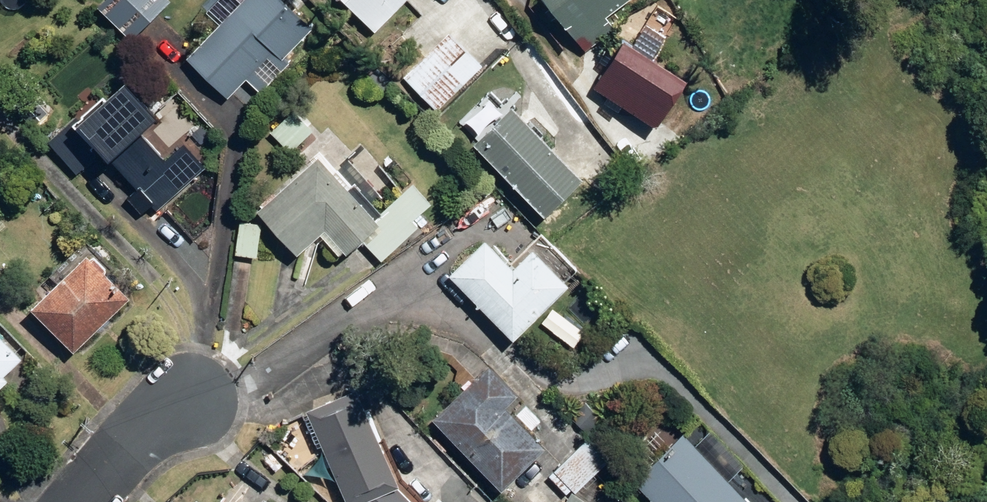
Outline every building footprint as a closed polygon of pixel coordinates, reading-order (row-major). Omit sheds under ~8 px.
[(136,39),(174,0),(106,0),(101,5),(136,39)] [(233,96),(251,79),(266,94),(296,66),(286,57),(317,26),(292,0),(247,0),(191,54),(233,96)] [(381,29),(410,0),(352,0),(381,29)] [(580,57),(610,33),(600,20),(627,0),(537,0),(580,57)] [(439,108),(483,64),(454,34),(410,78),(439,108)] [(678,84),(616,44),(587,89),(649,129),(678,84)] [(133,195),(147,211),(158,203),(162,207),(212,164),(190,139),(171,156),(150,131),(176,108),(144,72),(94,114),(122,147),(114,155),(143,187),(133,195)] [(274,130),(294,151),(318,129),(298,108),(274,130)] [(509,111),(470,147),(539,221),(578,185),(509,111)] [(63,136),(84,161),(102,146),(82,121),(63,136)] [(368,238),(387,258),(425,224),(420,218),(439,202),(421,182),(386,213),(329,152),(268,206),(307,250),(335,225),(357,248),(368,238)] [(241,254),(262,256),(265,222),(243,220),(241,254)] [(480,242),(443,277),(505,341),(560,289),(524,252),(506,269),(480,242)] [(40,304),(82,349),(137,295),(95,252),(40,304)] [(17,375),(13,370),(31,352),(0,320),(0,391),(17,375)] [(483,368),(426,421),(494,493),(539,452),(497,407),(509,396),(483,368)] [(392,487),(349,391),(302,413),(345,501),(408,501),(392,487)] [(598,418),(584,403),(567,419),(580,434),(598,418)] [(631,482),(648,501),(741,501),(684,436),(631,482)] [(603,465),(583,443),(546,476),(563,495),(568,490),(571,494),(603,465)] [(567,493),(560,501),(578,501),(567,493)]
